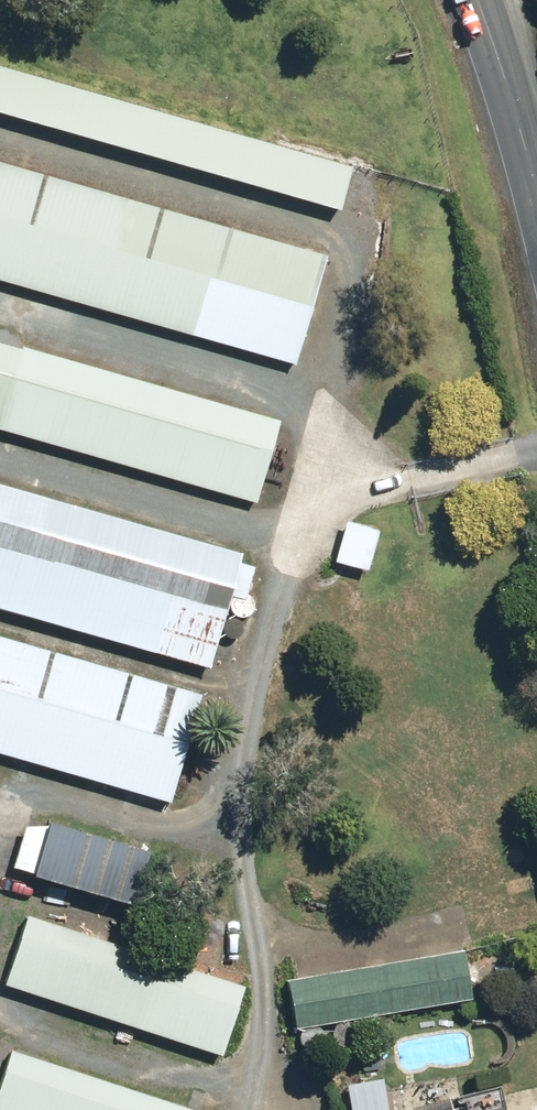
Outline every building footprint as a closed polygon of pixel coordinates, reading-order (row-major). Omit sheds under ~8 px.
[(341,212),(354,168),(0,66),(0,114),(341,212)] [(0,165),(0,282),(268,357),(298,249),(0,165)] [(0,342),(0,423),(234,487),(254,412),(0,342)] [(185,652),(214,541),(0,486),(0,604),(185,652)] [(348,519),(335,561),(368,571),(381,529),(348,519)] [(138,791),(168,690),(0,641),(0,750),(138,791)] [(127,843),(18,813),(5,859),(114,890),(127,843)] [(0,910),(0,986),(192,1046),(214,977),(0,910)] [(464,948),(288,979),(297,1028),(473,998),(464,948)] [(0,1046),(0,1109),(179,1109),(180,1105),(0,1046)]
